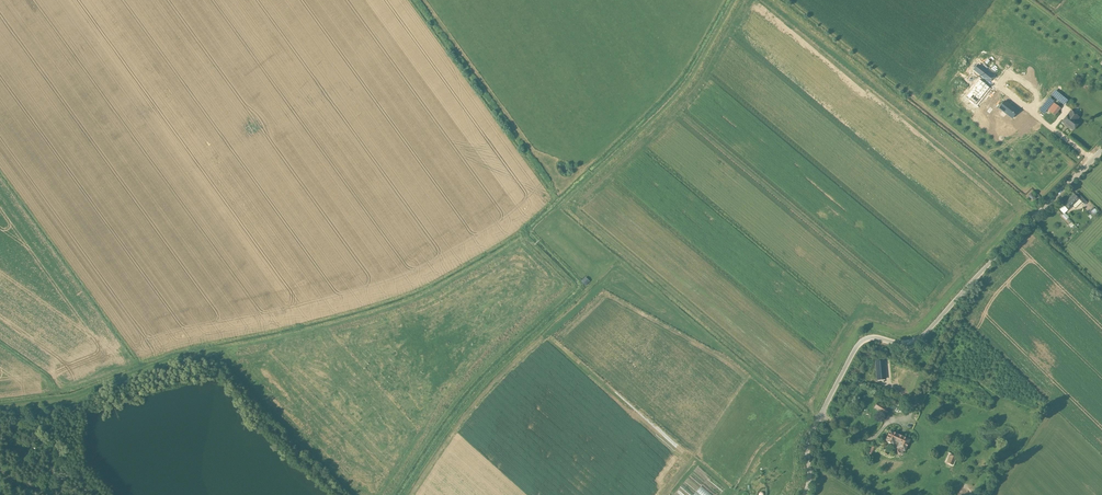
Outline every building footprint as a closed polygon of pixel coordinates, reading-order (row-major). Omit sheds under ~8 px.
[(977,63),(972,69),(989,82),(994,76),(977,63)] [(1046,73),(1052,78),(1056,73),(1049,68),(1046,73)] [(990,88),(981,80),(967,97),(977,105),(990,88)] [(1053,102),(1047,109),(1055,116),(1061,108),(1053,102)] [(1005,103),(1000,110),(1011,118),(1016,111),(1005,103)] [(1068,114),(1063,121),(1065,123),(1064,124),(1065,125),(1066,124),(1074,130),(1079,123),(1076,120),(1079,116),(1071,111),(1069,114),(1068,114)] [(1074,194),(1063,205),(1068,210),(1073,205),(1076,207),(1082,201),(1085,205),(1087,202),(1077,192),(1075,194),(1074,194)] [(1094,206),(1088,211),(1092,216),(1098,212),(1094,206)] [(878,403),(875,408),(884,413),(887,409),(878,403)] [(887,437),(886,441),(894,445),(895,441),(899,443),(897,448),(898,448),(897,449),(897,451),(898,453),(900,453),(902,453),(903,452),(904,451),(905,451),(910,439),(902,436),(900,435),(890,430),(887,437)] [(950,455),(947,462),(952,464),(955,457),(950,455)]
